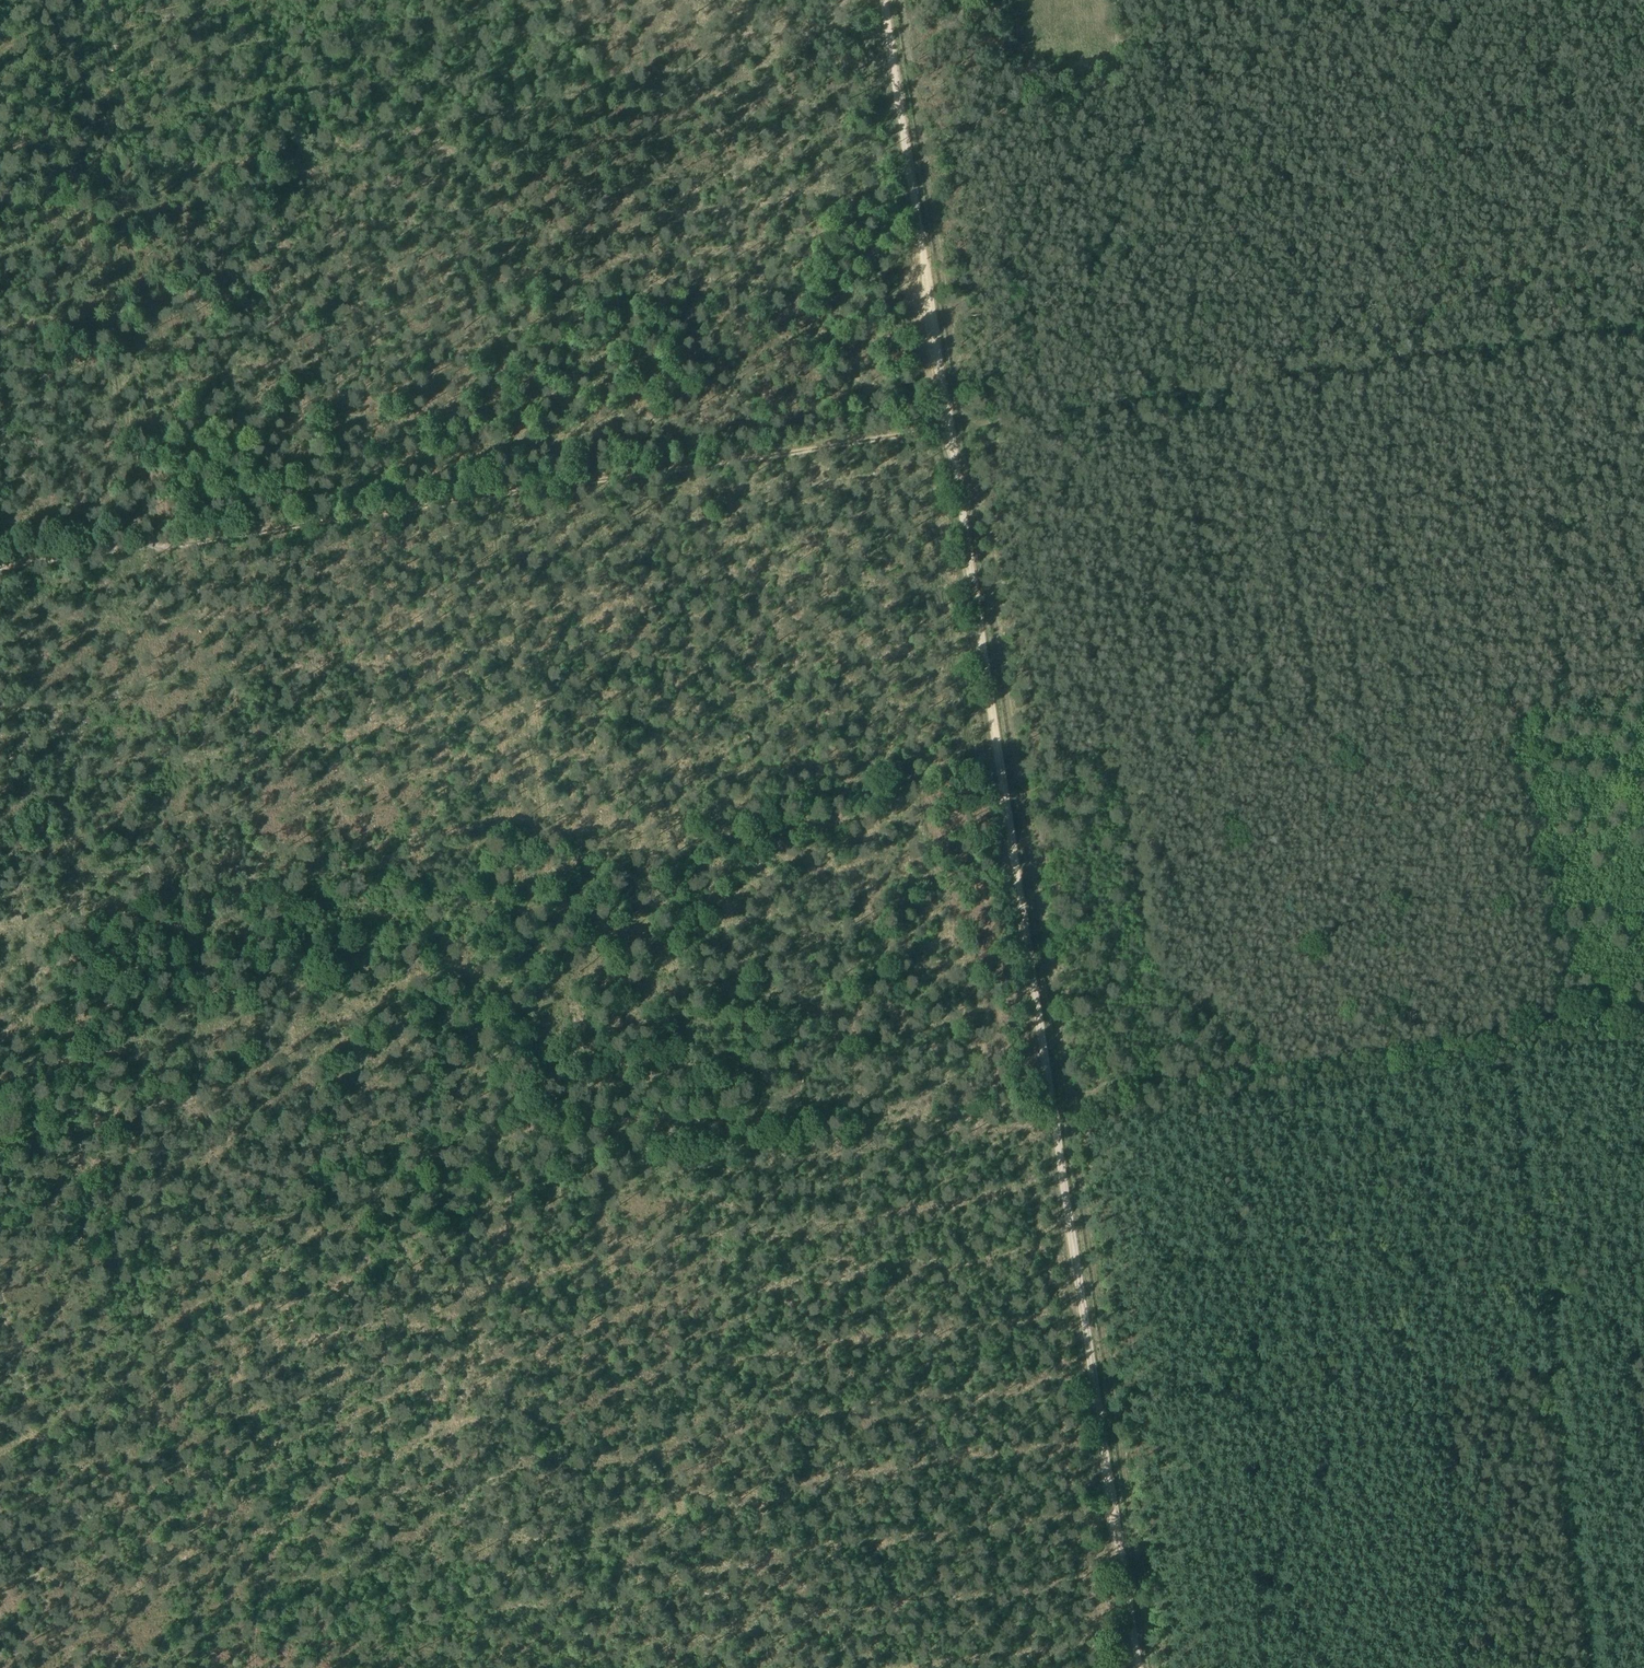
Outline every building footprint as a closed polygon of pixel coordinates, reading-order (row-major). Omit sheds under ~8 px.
[(43,827),(35,828),(36,836),(44,834),(43,827)]
